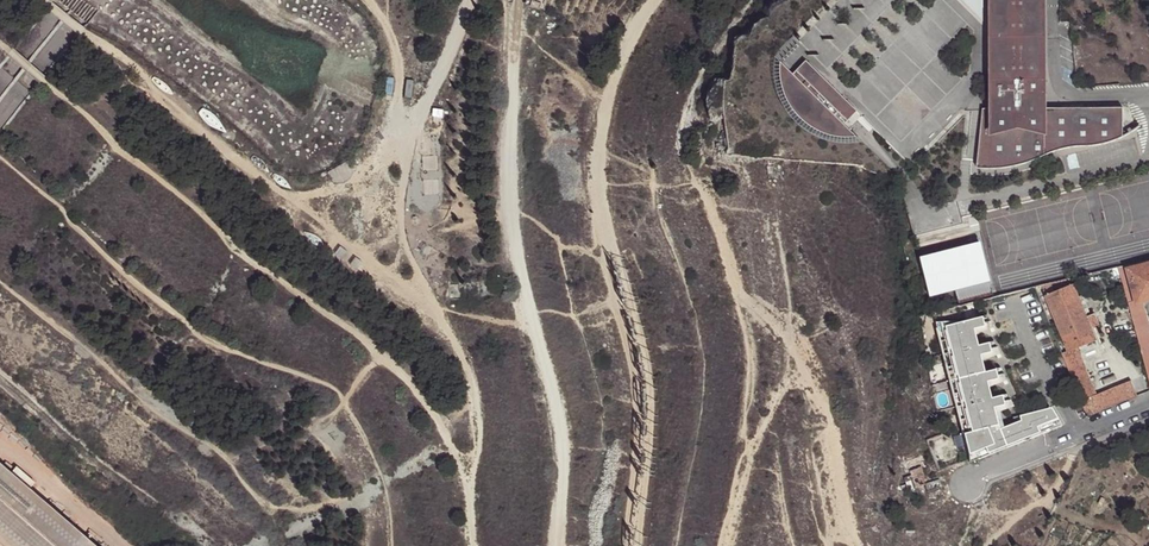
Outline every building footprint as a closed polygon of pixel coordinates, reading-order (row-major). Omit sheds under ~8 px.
[(527,8),(540,12),(544,0),(530,0),(527,8)] [(982,23),(982,8),(973,0),(959,0),(982,23)] [(1045,95),(1043,0),(992,0),(993,96),(1045,95)] [(840,126),(854,112),(801,62),(788,76),(775,63),(776,71),(778,79),(783,91),(786,97),(796,110),(804,118),(815,126),(828,133),(840,137),(853,139),(840,126)] [(1045,95),(993,96),(993,109),(1045,108),(1045,95)] [(983,109),(977,169),(988,171),(1000,170),(1013,167),(1025,162),(1035,157),(1050,151),(1065,148),(1080,148),(1094,147),(1109,143),(1124,137),(1124,107),(1045,108),(993,109),(983,109)] [(969,239),(971,248),(980,245),(978,237),(969,239)] [(980,245),(971,248),(920,260),(928,294),(955,288),(958,303),(993,294),(980,245)] [(1118,267),(1139,343),(1148,340),(1148,322),(1143,300),(1148,298),(1148,260),(1118,267)] [(1046,285),(1035,288),(1038,296),(1048,292),(1046,285)] [(1045,296),(1061,335),(1068,352),(1077,348),(1096,340),(1093,333),(1100,331),(1093,314),(1086,317),(1073,285),(1045,296)] [(964,322),(936,323),(940,338),(947,336),(972,433),(968,433),(970,463),(1063,426),(1052,407),(1020,417),(1021,421),(1004,428),(1000,429),(993,408),(998,407),(1013,403),(1008,394),(992,398),(987,382),(1006,377),(1001,368),(985,372),(980,356),(999,350),(994,341),(978,346),(973,330),(992,324),(987,315),(964,322)] [(1055,338),(1062,354),(1068,352),(1061,335),(1055,338)] [(947,336),(940,338),(964,434),(968,433),(972,433),(947,336)] [(1139,343),(1146,370),(1148,370),(1148,340),(1139,343)] [(1062,354),(1082,401),(1096,395),(1084,366),(1079,368),(1074,357),(1079,354),(1077,348),(1068,352),(1062,354)] [(1079,368),(1084,366),(1079,354),(1074,357),(1079,368)] [(1082,401),(1087,416),(1140,395),(1134,380),(1096,395),(1082,401)] [(998,407),(993,408),(1000,429),(1004,428),(998,407)] [(909,460),(913,474),(925,471),(921,457),(909,460)] [(0,464),(0,545),(94,545),(0,464)] [(941,478),(939,470),(930,473),(932,482),(941,478)] [(932,482),(930,473),(926,474),(925,471),(913,474),(905,476),(910,489),(927,484),(932,482)] [(944,488),(941,478),(932,482),(927,484),(929,492),(944,488)]
